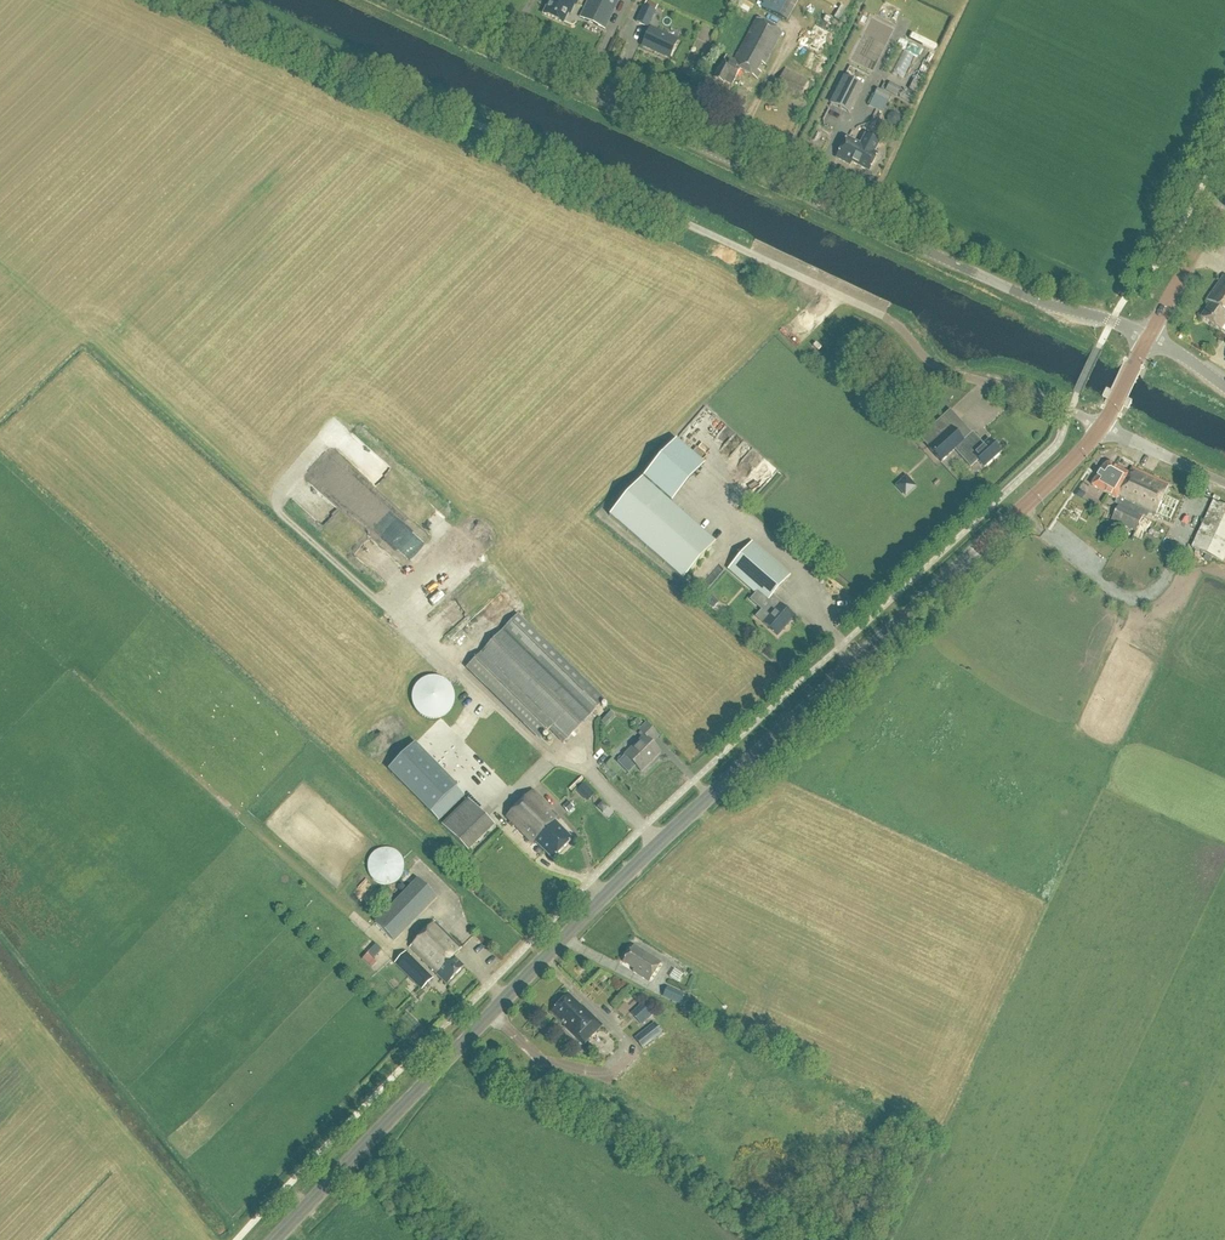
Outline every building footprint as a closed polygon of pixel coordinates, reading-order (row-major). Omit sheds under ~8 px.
[(580,0),(547,0),(545,4),(548,5),(544,13),(564,23),(568,15),(569,16),(574,6),(576,7),(580,0)] [(619,0),(590,0),(581,18),(605,30),(619,0)] [(799,0),(766,0),(764,5),(762,9),(787,22),(799,0)] [(648,28),(655,12),(644,7),(637,24),(648,28)] [(765,66),(782,34),(756,20),(734,62),(726,58),(714,80),(723,85),(723,84),(731,89),(739,72),(757,81),(761,73),(758,71),(762,64),(765,66)] [(668,58),(676,41),(648,29),(641,47),(668,58)] [(813,29),(802,54),(810,57),(805,69),(819,75),(825,61),(823,61),(833,38),(813,29)] [(797,100),(807,81),(786,70),(777,89),(797,100)] [(690,71),(686,77),(691,79),(695,73),(690,71)] [(851,116),(864,87),(844,78),(830,106),(851,116)] [(914,93),(919,84),(914,81),(909,90),(914,93)] [(890,84),(886,91),(896,97),(900,90),(890,84)] [(874,114),(881,118),(886,109),(878,105),(874,114)] [(891,115),(888,118),(888,123),(891,126),(896,126),(899,122),(899,118),(895,114),(891,115)] [(851,164),(868,173),(877,156),(873,154),(878,146),(864,138),(859,147),(846,140),(835,160),(849,167),(851,164)] [(1224,275),(1208,300),(1211,303),(1201,317),(1221,331),(1224,325),(1224,276),(1224,275)] [(939,465),(954,451),(970,469),(977,463),(984,471),(1001,455),(990,443),(984,448),(972,435),(962,444),(949,431),(927,451),(939,465)] [(643,481),(671,506),(706,467),(705,466),(678,442),(643,481)] [(1050,462),(1058,455),(1054,450),(1046,457),(1050,462)] [(1133,476),(1110,464),(1107,464),(1106,465),(1097,479),(1092,486),(1117,500),(1115,504),(1119,506),(1112,521),(1135,533),(1144,516),(1142,515),(1144,511),(1155,516),(1169,486),(1136,471),(1133,476)] [(683,581),(715,545),(671,506),(643,481),(611,516),(683,581)] [(1224,560),(1224,508),(1214,503),(1193,549),(1223,563),(1224,560)] [(779,637),(795,618),(786,610),(787,609),(774,597),(791,577),(752,543),(728,570),(757,594),(750,602),(769,618),(764,624),(779,637)] [(469,568),(411,627),(533,748),(550,731),(564,744),(605,703),(469,568)] [(453,709),(456,702),(455,694),(452,687),(446,681),(438,678),(430,678),(423,681),(417,686),(413,693),(412,701),(415,709),(419,715),(426,719),(434,721),(441,720),(448,716),(453,709)] [(434,767),(444,774),(479,724),(469,716),(434,767)] [(606,733),(616,723),(611,719),(601,729),(606,733)] [(637,720),(633,724),(638,729),(642,725),(637,720)] [(642,773),(661,754),(651,744),(659,736),(647,725),(640,731),(645,736),(625,756),(642,773)] [(389,774),(440,824),(465,798),(415,748),(389,774)] [(603,773),(608,778),(612,774),(606,770),(603,773)] [(553,860),(574,839),(556,821),(558,819),(551,812),(552,810),(533,791),(507,818),(534,844),(535,842),(553,860)] [(496,826),(471,803),(468,800),(442,826),(470,853),(496,826)] [(568,814),(574,809),(570,804),(564,809),(568,814)] [(402,878),(404,872),(405,865),(403,859),(398,854),(392,850),(386,850),(379,851),(374,855),(370,860),(368,867),(369,874),(373,880),(378,884),(384,886),(391,886),(397,883),(402,878)] [(374,923),(393,943),(437,898),(417,879),(374,923)] [(447,984),(464,967),(454,957),(462,949),(437,923),(411,948),(447,984)] [(648,983),(660,963),(633,946),(623,963),(633,969),(631,972),(648,983)] [(362,965),(373,976),(379,969),(374,965),(382,956),(376,950),(362,965)] [(422,989),(432,979),(406,953),(396,963),(422,989)] [(508,989),(516,981),(512,977),(504,985),(508,989)] [(680,1005),(685,995),(668,988),(664,998),(680,1005)] [(602,1025),(583,1007),(582,1008),(568,995),(551,1013),(565,1026),(564,1027),(582,1045),(602,1025)] [(688,1008),(694,1010),(698,1001),(692,999),(688,1008)] [(649,1012),(635,1023),(640,1031),(655,1020),(649,1012)] [(663,1036),(655,1025),(636,1040),(644,1050),(663,1036)] [(521,1035),(511,1044),(522,1056),(531,1047),(521,1035)] [(711,1097),(710,1101),(702,1099),(699,1112),(713,1115),(717,1099),(711,1097)]
